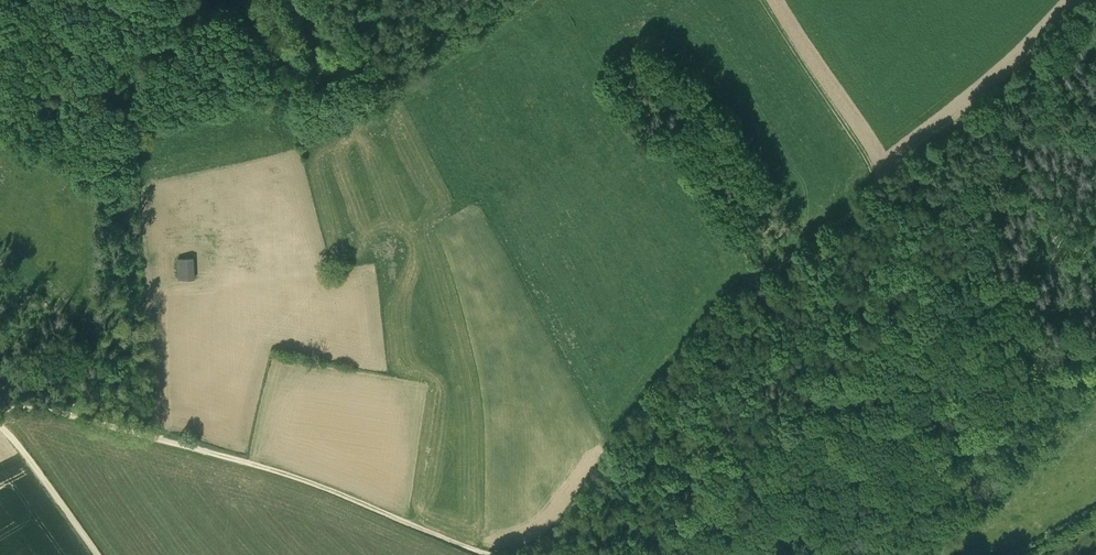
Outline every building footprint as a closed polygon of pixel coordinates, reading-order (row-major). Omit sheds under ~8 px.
[(192,257),(178,258),(179,279),(194,278),(192,257)]
